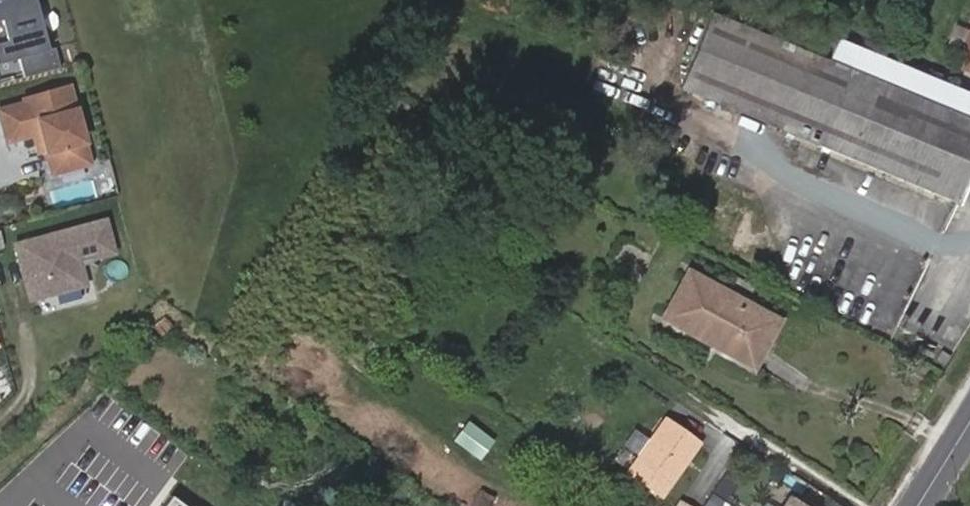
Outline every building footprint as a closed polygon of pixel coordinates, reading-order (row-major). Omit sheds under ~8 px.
[(0,1),(0,66),(19,60),(25,80),(61,69),(56,49),(49,51),(35,0),(2,0),(0,1)] [(969,169),(969,100),(830,52),(827,60),(711,10),(678,85),(955,204),(969,169)] [(961,57),(969,61),(969,36),(961,57)] [(969,100),(969,94),(836,38),(830,52),(969,100)] [(961,57),(956,68),(969,73),(969,61),(961,57)] [(27,104),(0,112),(9,142),(35,134),(41,155),(49,152),(55,174),(93,164),(72,87),(26,100),(27,104)] [(17,242),(32,299),(86,284),(79,262),(117,252),(109,217),(17,242)] [(776,317),(685,270),(660,316),(752,363),(776,317)] [(698,441),(663,419),(638,457),(673,479),(698,441)] [(493,442),(467,423),(453,442),(480,461),(493,442)] [(187,494),(178,505),(202,505),(187,494)] [(681,497),(677,505),(698,505),(681,497)]
